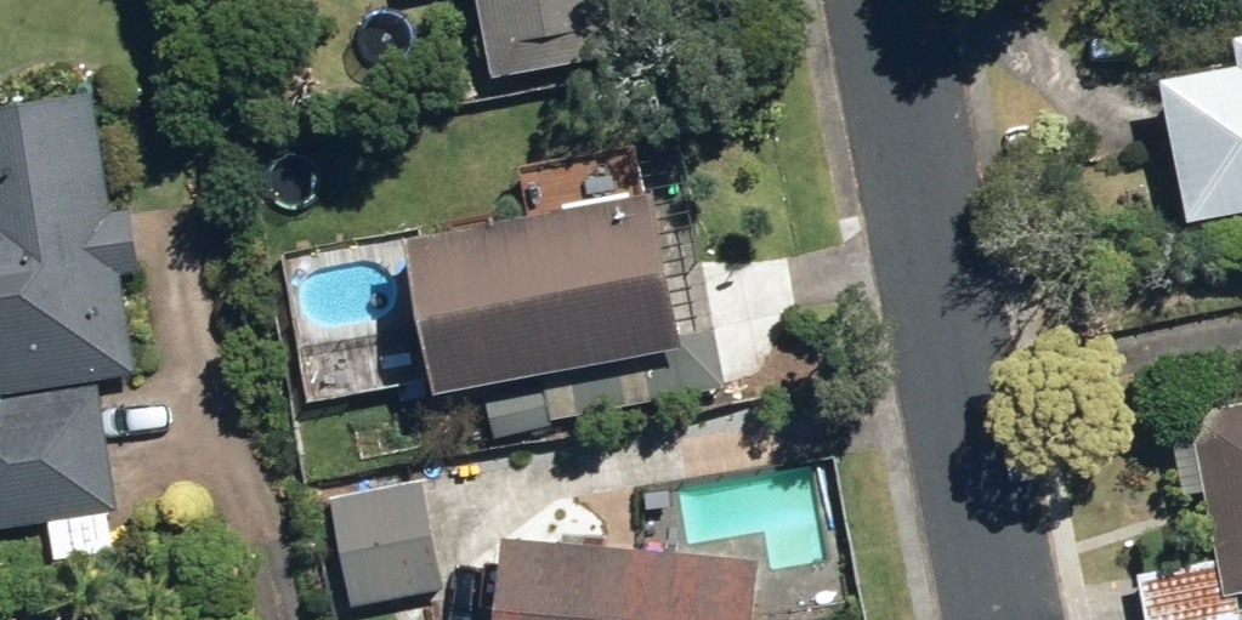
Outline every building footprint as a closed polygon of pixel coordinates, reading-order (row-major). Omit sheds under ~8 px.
[(491,78),(637,48),(627,0),(475,0),(491,78)] [(1188,219),(1241,209),(1241,55),(1160,71),(1188,219)] [(111,515),(93,380),(134,374),(91,98),(0,112),(0,529),(111,515)] [(407,248),(435,402),(679,359),(651,204),(407,248)] [(1233,592),(1241,590),(1241,411),(1201,418),(1233,592)] [(329,502),(350,608),(445,589),(424,483),(329,502)] [(501,619),(753,619),(758,566),(508,543),(501,619)]
